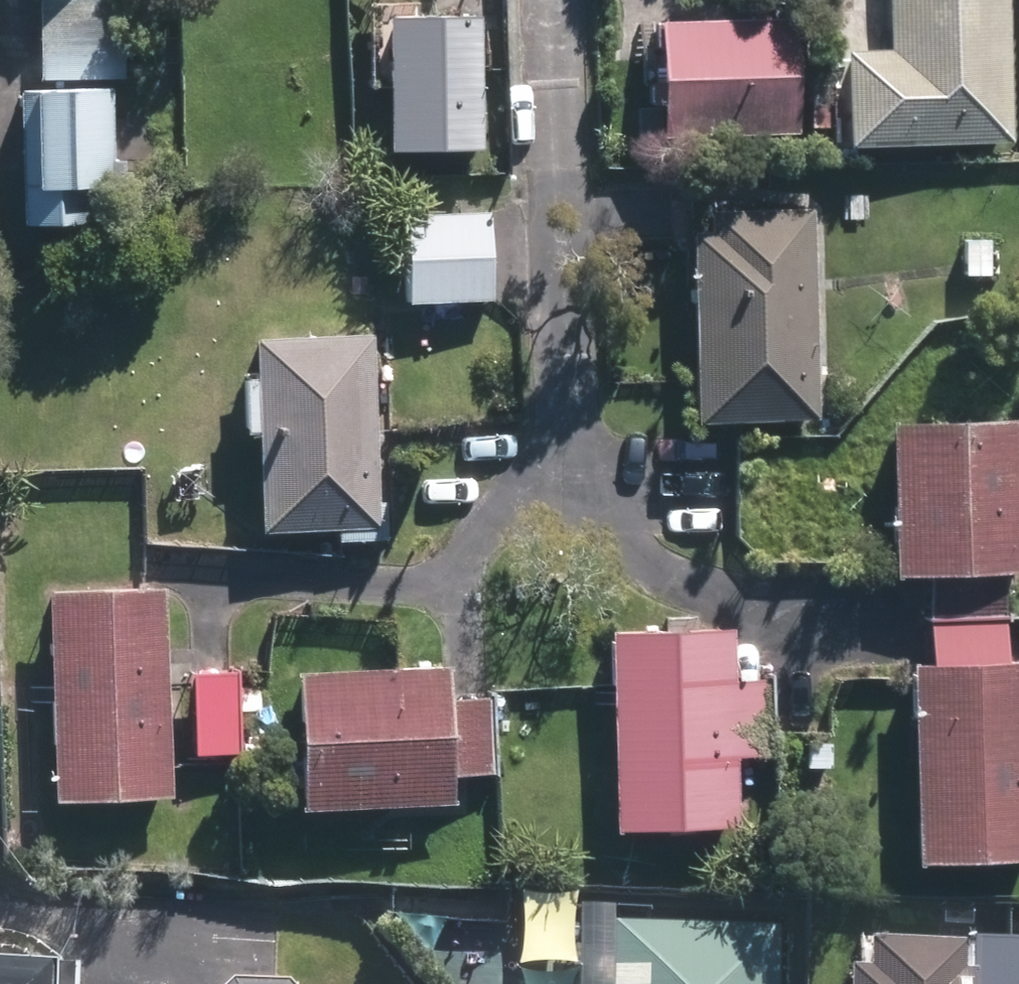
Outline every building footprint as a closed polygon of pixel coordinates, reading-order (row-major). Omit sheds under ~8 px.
[(44,76),(128,74),(126,0),(42,0),(44,76)] [(1003,0),(883,0),(884,46),(843,47),(845,142),(1007,136),(1003,0)] [(481,144),(480,8),(386,9),(389,146),(481,144)] [(652,131),(791,129),(789,15),(650,17),(652,131)] [(113,179),(112,82),(21,83),(25,218),(82,217),(80,180),(113,179)] [(810,417),(806,205),(704,207),(703,227),(684,228),(689,419),(810,417)] [(409,298),(495,297),(494,208),(408,210),(409,298)] [(987,273),(987,238),(960,237),(959,273),(987,273)] [(375,329),(256,334),(262,527),(382,523),(375,329)] [(1002,615),(1000,571),(1018,570),(1018,416),(884,419),(887,573),(924,572),(926,617),(1002,615)] [(167,793),(160,584),(40,588),(48,797),(167,793)] [(926,617),(926,660),(904,659),(908,858),(1018,856),(1018,658),(1002,658),(1002,615),(926,617)] [(727,677),(726,624),(602,627),(609,826),(732,822),(731,754),(768,753),(765,676),(727,677)] [(443,696),(442,665),(290,668),(294,805),(447,801),(445,771),(489,770),(487,693),(443,696)] [(238,754),(234,668),(187,670),(190,755),(238,754)] [(770,932),(609,928),(608,983),(769,983),(770,932)] [(1004,947),(1002,947),(966,946),(966,976),(965,976),(955,976),(956,947),(861,946),(860,977),(841,976),(841,983),(1003,983),(1004,947)] [(1003,983),(1018,983),(1018,947),(1004,947),(1003,983)] [(286,968),(208,963),(188,983),(301,983),(286,968)]
